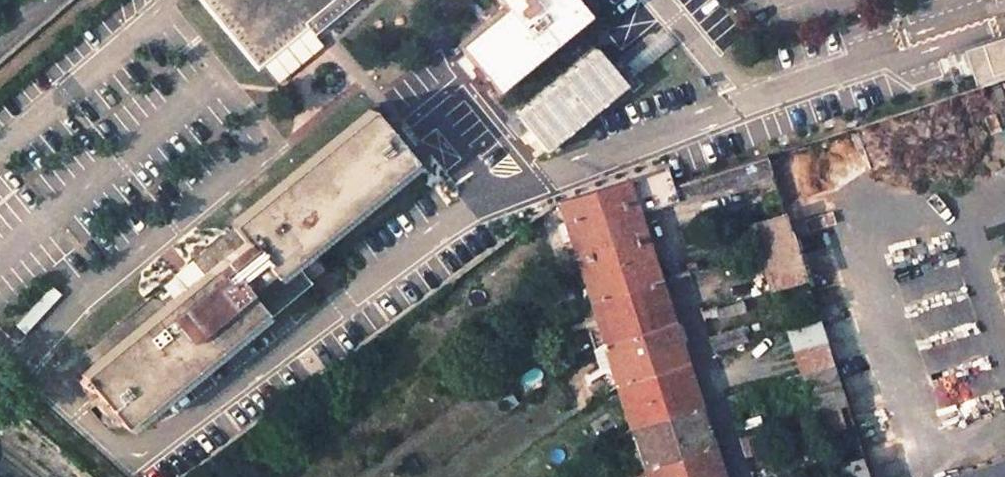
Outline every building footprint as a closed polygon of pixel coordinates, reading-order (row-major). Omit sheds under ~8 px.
[(257,71),(309,26),(313,34),(356,0),(198,0),(257,71)] [(503,2),(457,42),(495,86),(588,9),(581,0),(502,0),(503,2)] [(623,79),(595,45),(516,111),(544,145),(623,79)] [(985,50),(992,73),(1004,69),(1004,45),(985,50)] [(412,161),(368,110),(231,227),(242,240),(81,377),(127,430),(292,288),(281,274),(412,161)] [(748,197),(773,188),(761,156),(674,187),(680,204),(743,181),(748,197)] [(662,169),(618,183),(630,218),(668,203),(668,188),(662,169)] [(618,183),(549,204),(567,262),(637,242),(630,218),(618,183)] [(801,282),(779,212),(745,223),(767,292),(801,282)] [(637,242),(567,262),(580,305),(651,284),(644,264),(637,242)] [(651,284),(580,305),(594,346),(664,325),(657,304),(651,284)] [(795,376),(827,365),(814,321),(782,331),(795,376)] [(664,325),(594,346),(607,389),(678,367),(671,348),(664,325)] [(721,335),(700,341),(705,357),(726,350),(721,335)] [(827,365),(795,376),(802,401),(835,390),(827,365)] [(678,367),(607,389),(620,430),(692,410),(684,386),(678,367)] [(692,410),(620,430),(634,471),(705,450),(698,429),(692,410)] [(705,450),(634,471),(636,476),(713,476),(712,472),(705,450)] [(856,458),(828,466),(832,476),(862,476),(856,458)] [(964,476),(1004,476),(1004,464),(964,476)]
